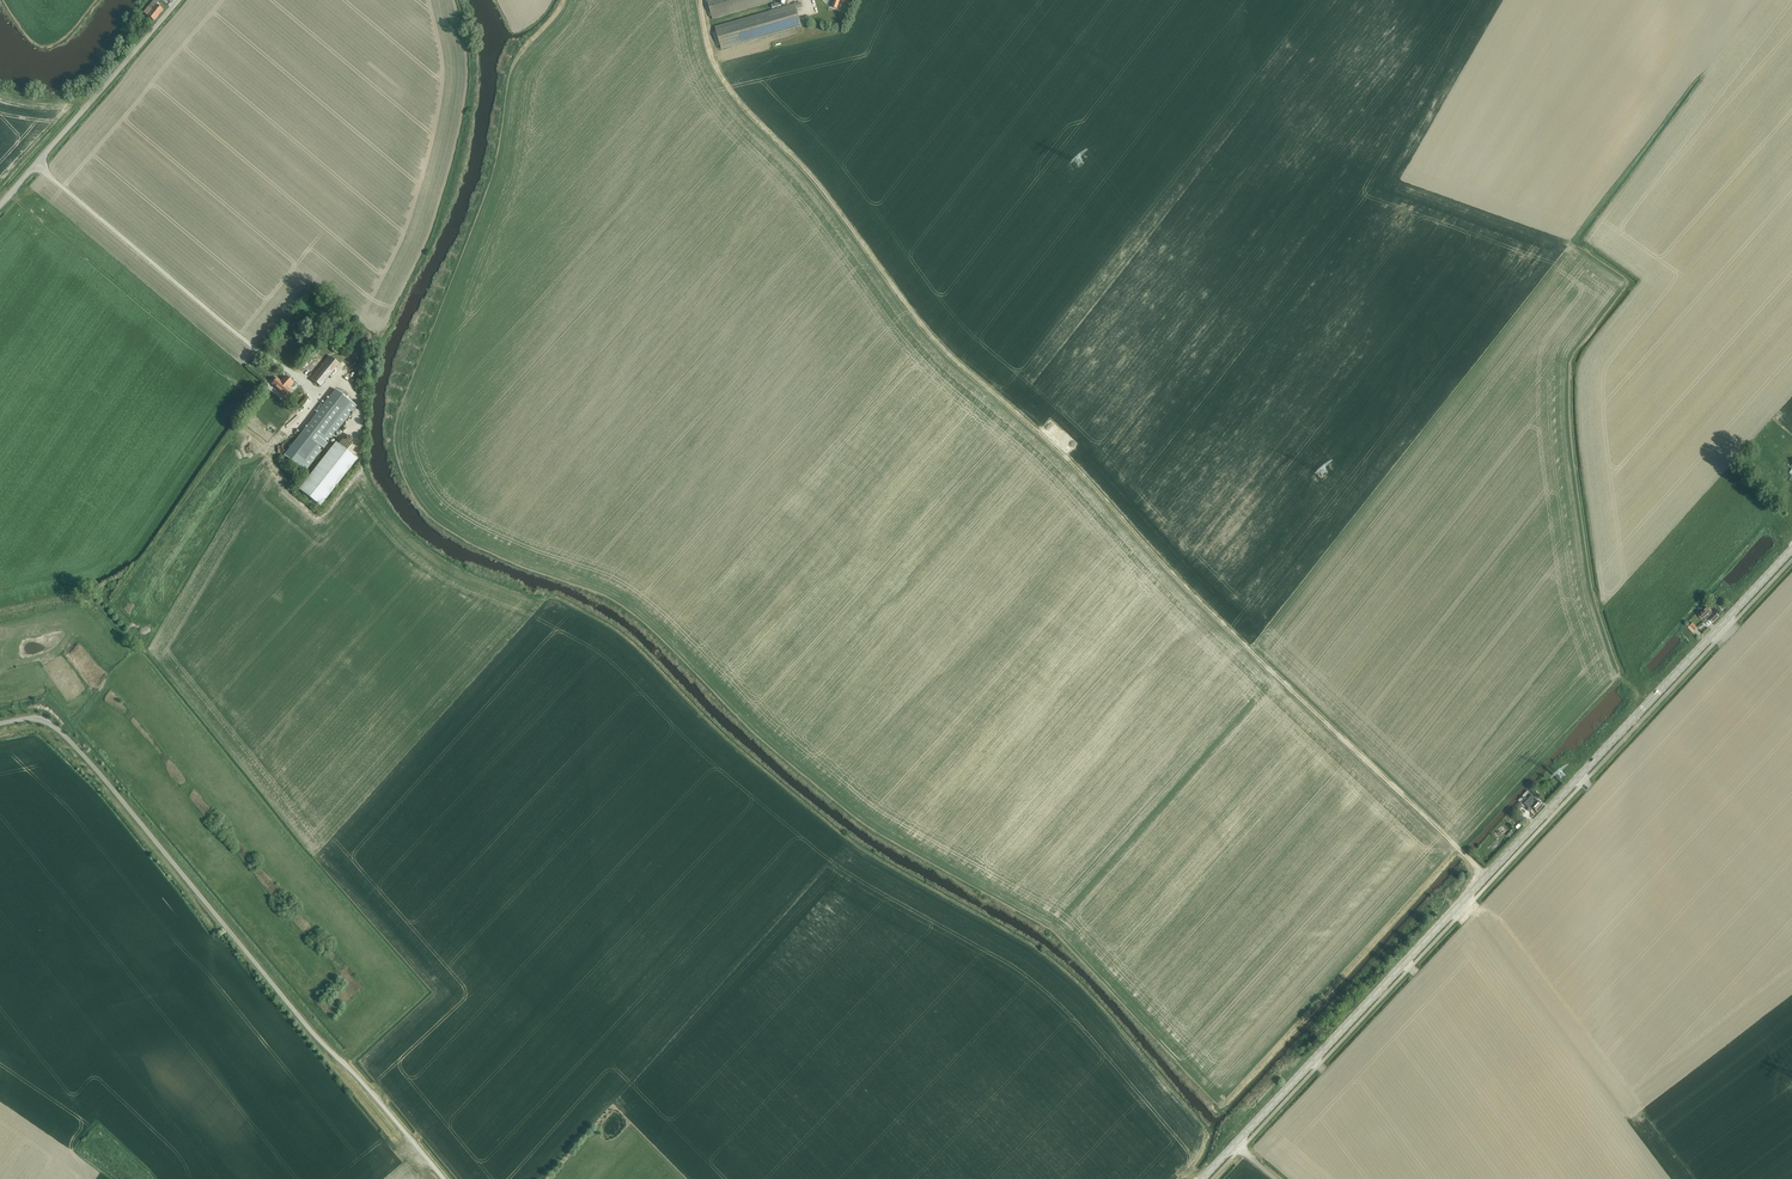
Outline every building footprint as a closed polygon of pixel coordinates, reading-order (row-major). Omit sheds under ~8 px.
[(162,10),(157,5),(159,2),(157,0),(154,0),(143,13),(153,21),(162,10)] [(712,19),(778,0),(707,0),(712,19)] [(844,0),(834,0),(832,7),(836,9),(840,0),(844,2),(844,0)] [(715,27),(721,49),(801,26),(796,9),(802,7),(801,3),(715,27)] [(335,347),(342,352),(354,336),(347,331),(335,347)] [(303,368),(313,354),(309,351),(299,365),(303,368)] [(320,387),(339,364),(329,356),(311,379),(320,387)] [(286,393),(287,392),(290,389),(288,388),(293,383),(285,376),(280,381),(277,378),(273,382),(281,390),(280,391),(284,393),(285,392),(286,393)] [(336,389),(284,455),(305,472),(357,406),(336,389)] [(320,506),(357,459),(335,443),(299,489),(320,506)] [(1712,614),(1710,612),(1711,611),(1708,608),(1700,615),(1703,618),(1705,621),(1708,618),(1713,623),(1719,617),(1715,613),(1714,614),(1713,613),(1712,614)] [(1538,812),(1544,805),(1536,798),(1532,802),(1533,803),(1529,808),(1530,809),(1528,810),(1529,811),(1533,808),(1538,812)] [(1306,1069),(1316,1057),(1313,1054),(1303,1067),(1306,1069)]
